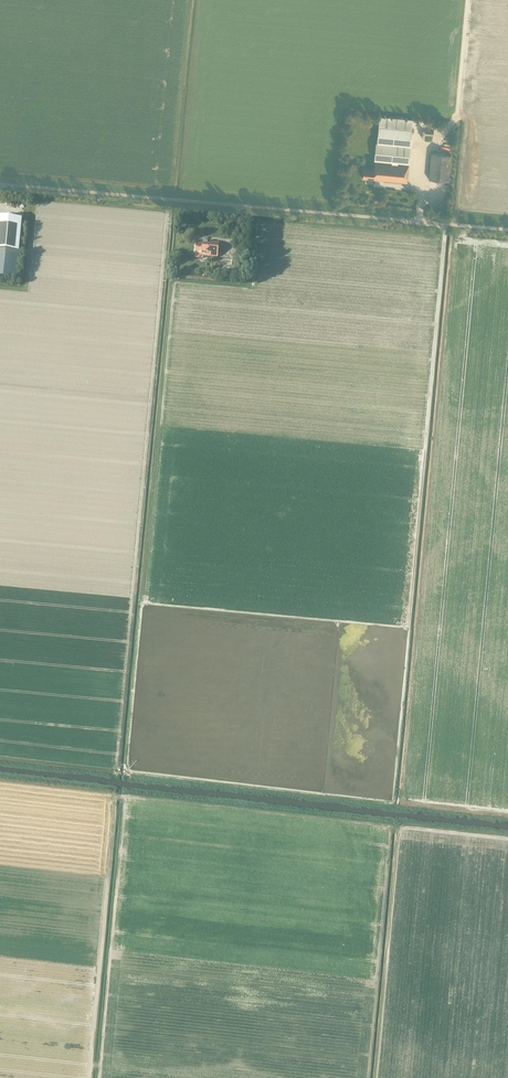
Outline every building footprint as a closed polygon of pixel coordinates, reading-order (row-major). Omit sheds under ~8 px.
[(364,178),(408,182),(413,119),(380,116),(375,170),(365,169),(364,178)] [(432,153),(429,179),(450,181),(453,154),(432,153)] [(19,251),(22,219),(0,217),(0,250),(19,251)] [(462,246),(470,247),(470,244),(464,243),(465,235),(456,234),(455,242),(450,241),(449,244),(458,245),(457,248),(461,249),(462,246)] [(196,245),(196,254),(200,254),(200,255),(201,255),(201,258),(203,258),(203,256),(218,257),(219,242),(203,241),(203,244),(199,244),(199,245),(196,245)] [(233,255),(246,256),(246,248),(234,247),(233,255)] [(16,278),(19,251),(0,250),(0,277),(16,278)] [(230,266),(245,267),(246,257),(232,255),(230,266)]
